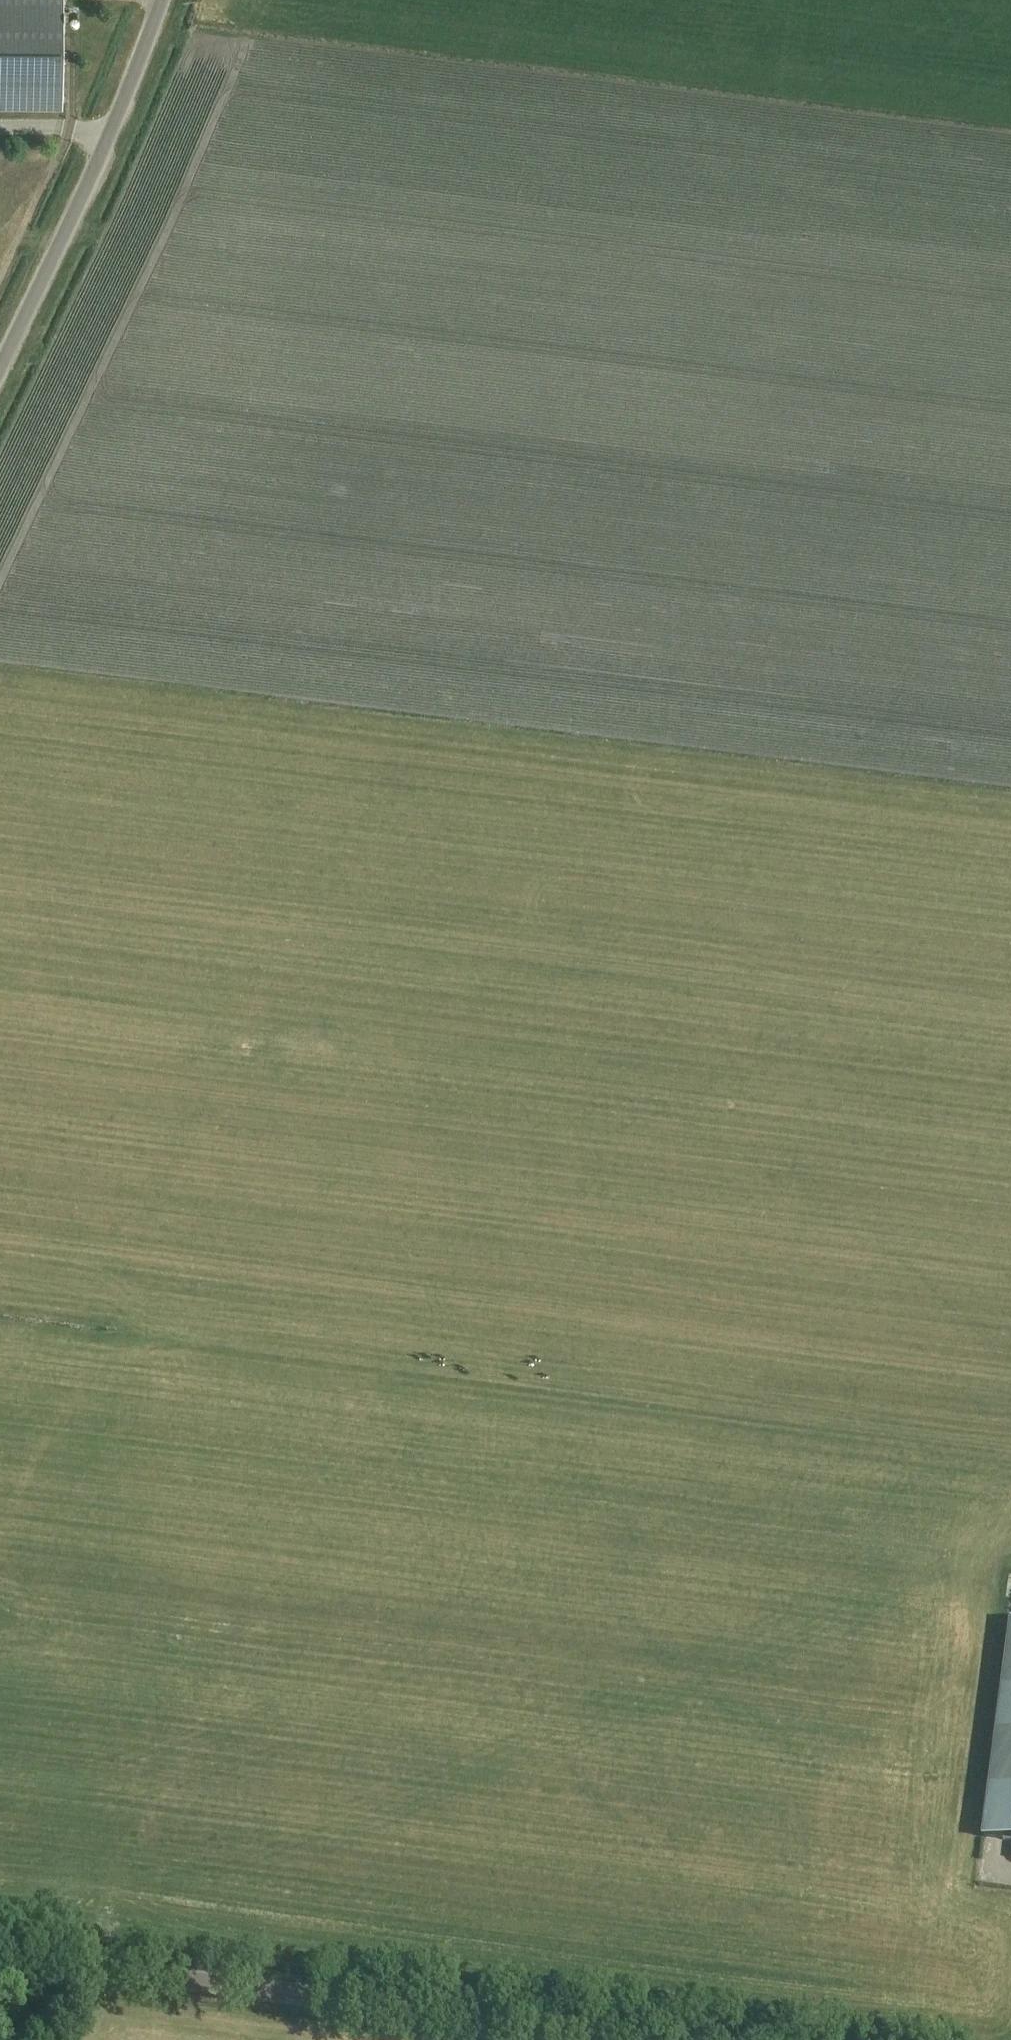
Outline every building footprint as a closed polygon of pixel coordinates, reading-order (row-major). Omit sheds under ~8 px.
[(75,125),(75,0),(0,0),(0,125),(75,125)] [(984,1840),(1010,1843),(1010,1624),(984,1840)]
